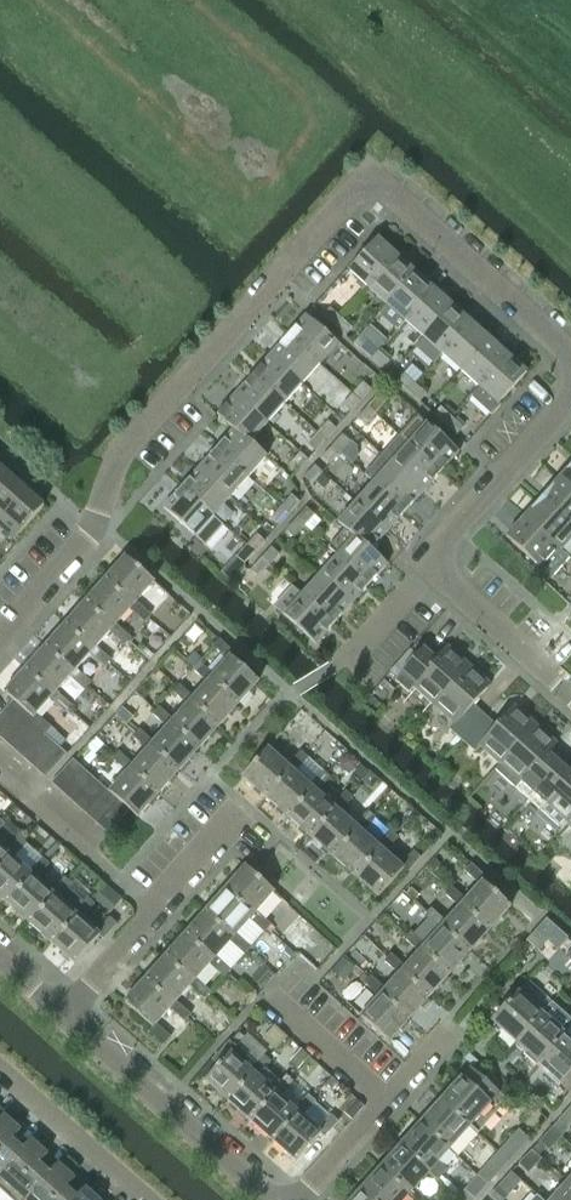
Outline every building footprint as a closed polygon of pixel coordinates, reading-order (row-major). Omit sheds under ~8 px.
[(348,271),(358,280),(354,284),(362,291),(365,287),(367,288),(401,251),(396,246),(393,246),(389,251),(377,240),(348,271)] [(401,251),(367,288),(386,305),(414,273),(403,263),(407,259),(406,256),(401,251)] [(386,305),(378,314),(397,330),(404,322),(438,284),(433,279),(430,279),(426,284),(414,273),(386,305)] [(438,284),(404,322),(423,338),(451,306),(440,296),(444,292),(443,289),(438,284)] [(451,306),(423,338),(441,355),(475,317),(470,312),(467,312),(463,317),(451,306)] [(322,317),(333,327),(340,319),(329,309),(322,317)] [(286,337),(318,365),(336,345),(305,317),(286,337)] [(475,317),(441,355),(459,371),(488,340),(476,329),(480,325),(480,322),(475,317)] [(333,327),(344,337),(351,329),(340,319),(333,327)] [(269,356),(301,385),(318,365),(286,337),(269,356)] [(488,340),(459,371),(478,388),(512,350),(507,345),(504,345),(500,350),(488,340)] [(358,350),(370,360),(377,352),(366,342),(358,350)] [(480,389),(471,399),(490,416),(500,406),(498,404),(526,373),(513,362),(517,358),(517,355),(512,350),(478,388),(480,389)] [(370,360),(381,370),(388,362),(377,352),(370,360)] [(252,376),(283,404),(301,385),(269,356),(252,376)] [(395,383),(407,393),(414,385),(402,375),(395,383)] [(234,396),(266,424),(283,404),(252,376),(234,396)] [(361,383),(351,395),(359,402),(369,391),(361,383)] [(407,393),(418,403),(425,395),(414,385),(407,393)] [(341,406),(349,413),(359,402),(351,395),(341,406)] [(216,416),(232,430),(233,430),(249,444),(249,443),(266,424),(234,396),(216,416)] [(376,396),(366,408),(374,415),(384,404),(376,396)] [(366,408),(356,419),(363,426),(374,415),(366,408)] [(432,416),(444,426),(451,418),(439,408),(432,416)] [(398,436),(439,473),(457,453),(416,416),(398,436)] [(444,426),(455,436),(462,428),(451,418),(444,426)] [(326,422),(316,434),(324,441),(334,430),(326,422)] [(215,449),(247,478),(265,458),(249,443),(249,444),(233,430),(232,430),(215,449)] [(306,445),(314,452),(324,441),(316,434),(306,445)] [(342,434),(332,446),(340,453),(350,441),(342,434)] [(380,456),(422,493),(439,473),(398,436),(380,456)] [(332,446),(321,458),(329,465),(340,453),(332,446)] [(290,464),(288,465),(297,472),(307,461),(299,453),(298,454),(291,448),(282,457),(290,464)] [(198,469),(230,497),(247,478),(215,449),(198,469)] [(372,484),(404,512),(422,493),(380,456),(363,475),(373,483),(372,484)] [(314,465),(304,477),(312,484),(322,472),(314,465)] [(570,490),(570,465),(559,479),(570,490)] [(10,477),(0,468),(0,488),(10,477)] [(180,488),(212,517),(230,497),(198,469),(180,488)] [(0,488),(0,523),(27,493),(10,477),(0,488)] [(570,525),(570,490),(559,479),(541,498),(570,525)] [(355,503),(386,532),(404,512),(372,484),(355,503)] [(162,508),(194,537),(203,545),(221,525),(212,517),(180,488),(162,508)] [(0,523),(0,527),(14,540),(44,507),(27,493),(0,523)] [(290,496),(280,507),(288,514),(298,503),(290,496)] [(569,558),(560,550),(570,538),(570,525),(541,498),(524,518),(569,558)] [(337,523),(344,529),(353,538),(353,537),(369,551),(386,532),(355,503),(337,523)] [(270,518),(278,526),(288,514),(280,507),(270,518)] [(305,509),(295,520),(303,527),(313,516),(305,509)] [(506,538),(542,570),(551,579),(569,558),(524,518),(506,538)] [(295,520),(285,532),(292,539),(303,527),(295,520)] [(344,529),(327,547),(337,556),(336,557),(367,585),(386,565),(369,551),(353,537),(353,538),(344,529)] [(255,535),(245,546),(253,553),(263,542),(255,535)] [(235,557),(243,564),(253,553),(245,546),(235,557)] [(270,548),(260,559),(268,566),(278,555),(270,548)] [(318,576),(350,605),(367,585),(336,557),(318,576)] [(133,606),(129,610),(144,623),(150,616),(136,603),(153,583),(125,558),(105,581),(133,606)] [(260,559),(250,570),(257,578),(268,566),(260,559)] [(301,596),(332,625),(350,605),(318,576),(301,596)] [(113,630),(110,633),(124,646),(131,638),(116,625),(129,610),(133,606),(105,581),(84,604),(113,630)] [(332,625),(301,596),(292,588),(274,608),(314,644),(332,625)] [(93,652),(90,656),(104,669),(111,661),(96,648),(109,633),(110,633),(113,630),(84,604),(65,626),(93,652)] [(73,674),(70,678),(84,691),(90,684),(76,671),(90,656),(93,652),(65,626),(45,648),(73,674)] [(228,661),(213,677),(211,680),(239,705),(258,683),(231,658),(234,654),(218,640),(212,647),(228,661)] [(417,656),(394,681),(407,693),(412,687),(432,706),(468,666),(446,646),(434,660),(422,649),(416,656),(417,656)] [(53,697),(50,700),(65,713),(71,706),(56,694),(70,678),(73,674),(45,648),(25,671),(53,697)] [(207,684),(195,698),(191,703),(217,728),(239,705),(211,680),(213,677),(199,664),(192,671),(207,684)] [(468,666),(432,706),(453,724),(448,730),(461,741),(483,716),(472,705),(489,685),(468,666)] [(29,724),(45,736),(51,729),(36,716),(50,700),(53,697),(25,671),(4,694),(12,702),(32,720),(29,724)] [(188,707),(174,722),(171,726),(199,749),(217,728),(191,703),(195,698),(194,699),(179,685),(172,693),(188,707)] [(34,769),(55,746),(45,736),(29,724),(32,720),(12,702),(0,716),(0,740),(34,769)] [(483,716),(461,741),(473,752),(478,747),(499,765),(534,725),(512,706),(495,726),(483,716)] [(167,729),(153,744),(151,748),(177,773),(199,749),(171,726),(174,722),(158,708),(152,715),(167,729)] [(534,725),(499,765),(494,771),(527,800),(560,763),(549,753),(556,745),(534,725)] [(147,751),(134,766),(131,770),(158,795),(177,773),(151,748),(153,744),(138,731),(132,738),(147,751)] [(55,746),(34,769),(45,780),(67,756),(55,746)] [(241,777),(265,798),(290,770),(293,773),(307,758),(299,751),(286,766),(266,748),(241,777)] [(109,794),(106,791),(85,815),(96,825),(118,801),(129,811),(137,818),(158,795),(131,770),(134,766),(119,753),(112,760),(128,774),(109,794)] [(51,785),(74,805),(95,781),(72,761),(51,785)] [(527,800),(539,811),(560,830),(570,818),(570,773),(560,763),(527,800)] [(290,770),(265,798),(287,817),(312,789),(316,793),(329,778),(322,771),(309,786),(293,773),(290,770)] [(95,781),(74,805),(85,815),(106,791),(95,781)] [(312,789),(287,817),(310,838),(334,810),(338,813),(352,798),(344,791),(331,806),(316,793),(312,789)] [(118,801),(96,825),(108,835),(129,811),(118,801)] [(334,810),(310,838),(332,858),(357,829),(361,833),(374,818),(367,811),(354,826),(338,813),(334,810)] [(560,830),(561,830),(565,825),(570,830),(570,818),(560,830)] [(357,829),(332,858),(355,878),(379,849),(383,853),(397,838),(389,831),(376,846),(361,833),(357,829)] [(8,856),(12,860),(25,845),(27,844),(23,840),(19,837),(18,839),(5,854),(0,849),(0,865),(8,856)] [(379,849),(355,878),(377,897),(402,870),(406,873),(419,858),(412,851),(399,866),(383,853),(379,849)] [(0,865),(0,899),(5,904),(30,876),(35,880),(48,865),(49,864),(46,861),(42,857),(41,859),(27,874),(12,860),(8,856),(0,865)] [(478,886),(464,902),(461,905),(490,929),(511,906),(483,881),(485,879),(471,866),(464,873),(478,886)] [(252,916),(249,920),(263,933),(270,926),(255,913),(273,892),(245,867),(224,890),(252,916)] [(30,876),(5,904),(28,924),(53,896),(57,900),(68,888),(70,885),(72,883),(65,877),(63,879),(50,893),(35,880),(30,876)] [(53,896),(28,924),(50,944),(75,916),(80,920),(93,905),(94,903),(87,897),(86,899),(83,901),(68,888),(57,900),(53,896)] [(459,908),(444,924),(441,927),(469,952),(490,929),(461,905),(464,902),(450,889),(445,895),(459,908)] [(232,938),(228,942),(243,955),(250,948),(235,935),(249,920),(252,916),(224,890),(205,913),(232,938)] [(438,931),(424,946),(422,948),(450,974),(469,952),(441,927),(444,924),(430,911),(424,918),(438,931)] [(212,960),(208,965),(223,978),(230,971),(215,957),(228,942),(232,938),(205,913),(184,935),(212,960)] [(75,916),(50,944),(73,965),(98,937),(102,940),(115,925),(117,923),(110,917),(108,919),(95,934),(80,920),(75,916)] [(418,952),(405,967),(402,971),(430,996),(450,974),(422,948),(424,946),(410,933),(404,939),(418,952)] [(192,984),(189,987),(203,1000),(210,993),(195,980),(208,965),(212,960),(184,935),(165,957),(192,984)] [(399,974),(385,989),(382,993),(410,1018),(430,996),(402,971),(405,967),(391,955),(385,961),(399,974)] [(172,1006),(169,1010),(184,1023),(190,1016),(175,1002),(189,987),(192,984),(165,957),(145,980),(172,1006)] [(379,996),(361,1017),(388,1042),(410,1018),(382,993),(385,989),(370,976),(364,983),(379,996)] [(155,1025),(169,1010),(172,1006),(145,980),(124,1003),(152,1028),(148,1032),(163,1045),(170,1038),(155,1025)] [(517,994),(492,1022),(503,1032),(501,1034),(513,1045),(516,1043),(552,1002),(529,982),(518,994),(517,994)] [(516,1043),(525,1051),(522,1053),(536,1065),(563,1035),(570,1025),(570,1019),(552,1002),(516,1043)] [(536,1065),(538,1063),(548,1072),(546,1074),(558,1086),(560,1084),(570,1093),(570,1092),(570,1042),(563,1035),(536,1065)] [(216,1067),(203,1081),(226,1102),(252,1074),(256,1077),(264,1069),(269,1063),(262,1056),(254,1065),(229,1042),(211,1062),(216,1067)] [(441,1101),(468,1127),(477,1135),(508,1101),(472,1068),(461,1079),(458,1076),(447,1089),(450,1091),(441,1101)] [(252,1074),(226,1102),(249,1122),(274,1094),(279,1098),(293,1081),(286,1075),(279,1083),(264,1069),(256,1077),(252,1074)] [(274,1094),(249,1122),(272,1142),(297,1114),(301,1118),(314,1103),(307,1096),(294,1111),(279,1098),(274,1094)] [(430,1114),(420,1124),(448,1150),(468,1127),(441,1101),(438,1099),(427,1111),(430,1114)] [(297,1114),(272,1142),(295,1162),(319,1135),(323,1138),(337,1123),(338,1121),(336,1120),(331,1115),(316,1101),(314,1103),(301,1118),(297,1114)] [(558,1121),(568,1130),(570,1127),(570,1106),(558,1121)] [(22,1150),(11,1140),(19,1131),(3,1116),(0,1119),(0,1175),(22,1150)] [(429,1172),(428,1172),(437,1181),(447,1170),(437,1162),(448,1150),(420,1124),(418,1122),(407,1135),(409,1137),(401,1147),(429,1172)] [(561,1136),(551,1127),(538,1143),(548,1152),(561,1136)] [(517,1130),(496,1153),(507,1162),(528,1140),(517,1130)] [(0,1175),(0,1190),(11,1199),(26,1199),(49,1174),(39,1165),(47,1156),(30,1140),(22,1150),(0,1175)] [(380,1169),(408,1195),(428,1172),(429,1172),(401,1147),(398,1144),(386,1157),(389,1159),(380,1169)] [(541,1159),(531,1150),(518,1165),(528,1174),(541,1159)] [(494,1176),(507,1162),(496,1153),(484,1167),(494,1176)] [(26,1199),(75,1199),(77,1198),(66,1189),(74,1179),(57,1164),(49,1174),(26,1199)] [(368,1199),(404,1199),(408,1195),(380,1169),(377,1167),(365,1180),(368,1182),(360,1192),(368,1199)] [(498,1187),(508,1196),(521,1182),(533,1193),(538,1187),(519,1169),(514,1175),(511,1173),(498,1187)] [(476,1175),(463,1190),(464,1191),(474,1199),(487,1184),(477,1176),(476,1175)] [(568,1184),(554,1199),(570,1199),(570,1186),(568,1184)] [(75,1199),(98,1199),(85,1189),(77,1198),(75,1199)] [(360,1192),(357,1190),(348,1199),(368,1199),(360,1192)]
